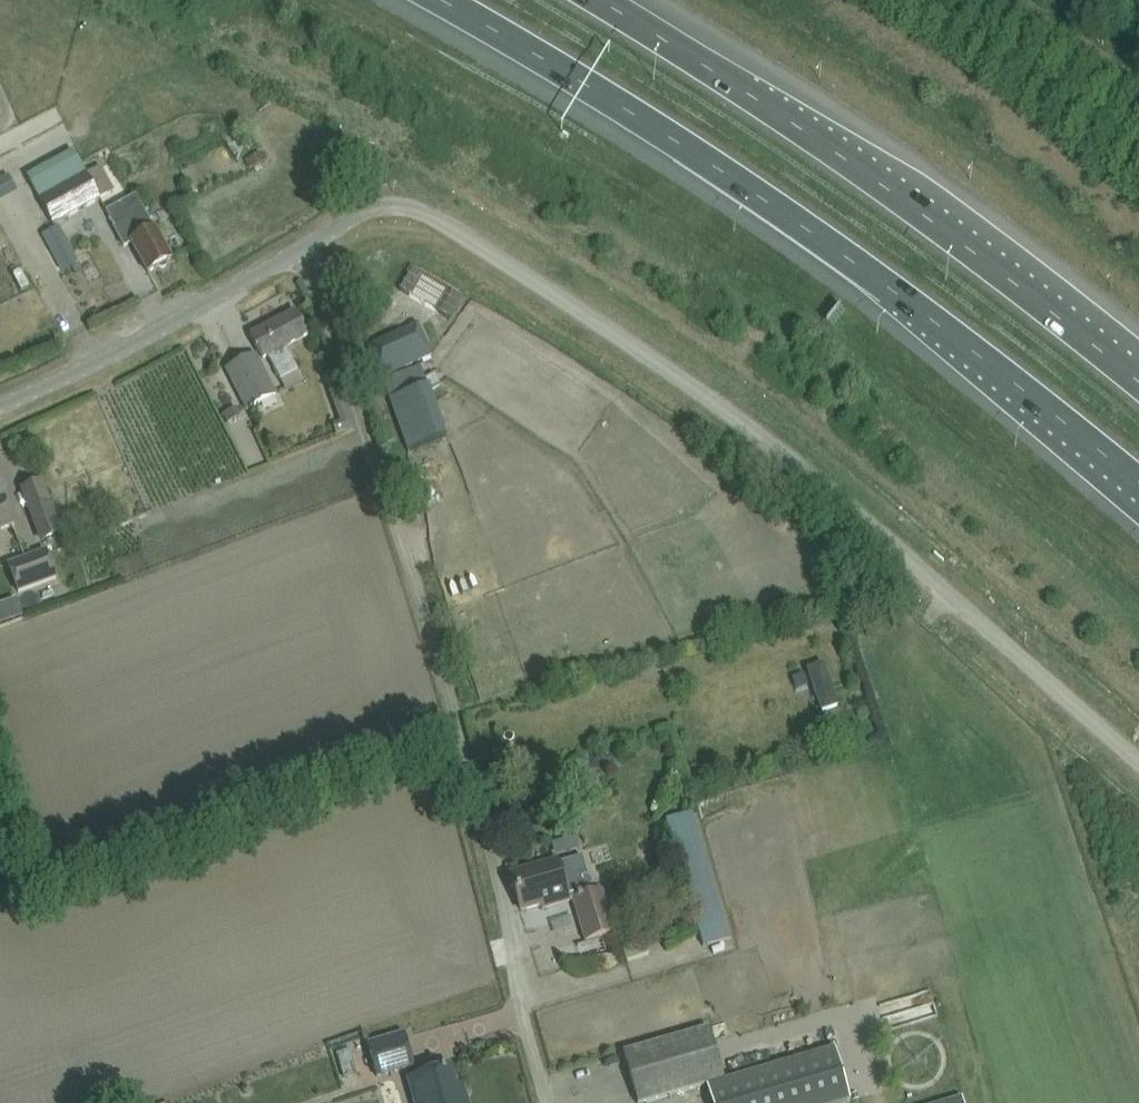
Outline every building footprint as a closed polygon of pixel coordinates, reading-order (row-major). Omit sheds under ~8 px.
[(86,173),(38,200),(52,225),(99,198),(86,173)] [(131,242),(137,253),(147,273),(171,260),(145,213),(147,212),(146,210),(136,195),(105,211),(124,246),(131,242)] [(58,227),(42,236),(62,272),(78,263),(58,227)] [(285,390),(303,381),(285,347),(308,335),(295,311),(250,336),(260,355),(262,358),(267,356),(285,390)] [(433,355),(427,344),(418,323),(368,347),(380,378),(401,370),(433,355)] [(255,355),(226,370),(247,409),(276,394),(266,375),(255,355)] [(235,407),(222,414),(227,424),(240,417),(235,407)] [(20,491),(40,544),(62,536),(42,482),(20,491)] [(14,525),(11,518),(3,497),(0,499),(0,530),(14,525)] [(46,551),(7,564),(15,593),(55,578),(46,551)] [(582,775),(576,790),(592,796),(597,781),(582,775)] [(703,948),(730,939),(692,812),(665,820),(703,948)] [(557,861),(511,875),(521,911),(543,904),(544,908),(572,899),(585,942),(615,933),(602,889),(592,891),(582,855),(557,862),(557,861)] [(625,960),(648,955),(639,920),(616,927),(625,960)] [(644,1047),(623,1053),(637,1102),(644,1102),(706,1085),(724,1080),(709,1028),(644,1047)] [(367,1044),(377,1076),(413,1066),(404,1033),(367,1044)] [(724,1080),(706,1085),(711,1102),(844,1102),(851,1101),(834,1047),(724,1080)] [(466,1098),(460,1100),(450,1067),(429,1074),(407,1080),(414,1102),(468,1102),(466,1098)] [(979,1089),(934,1102),(983,1102),(979,1089)]
